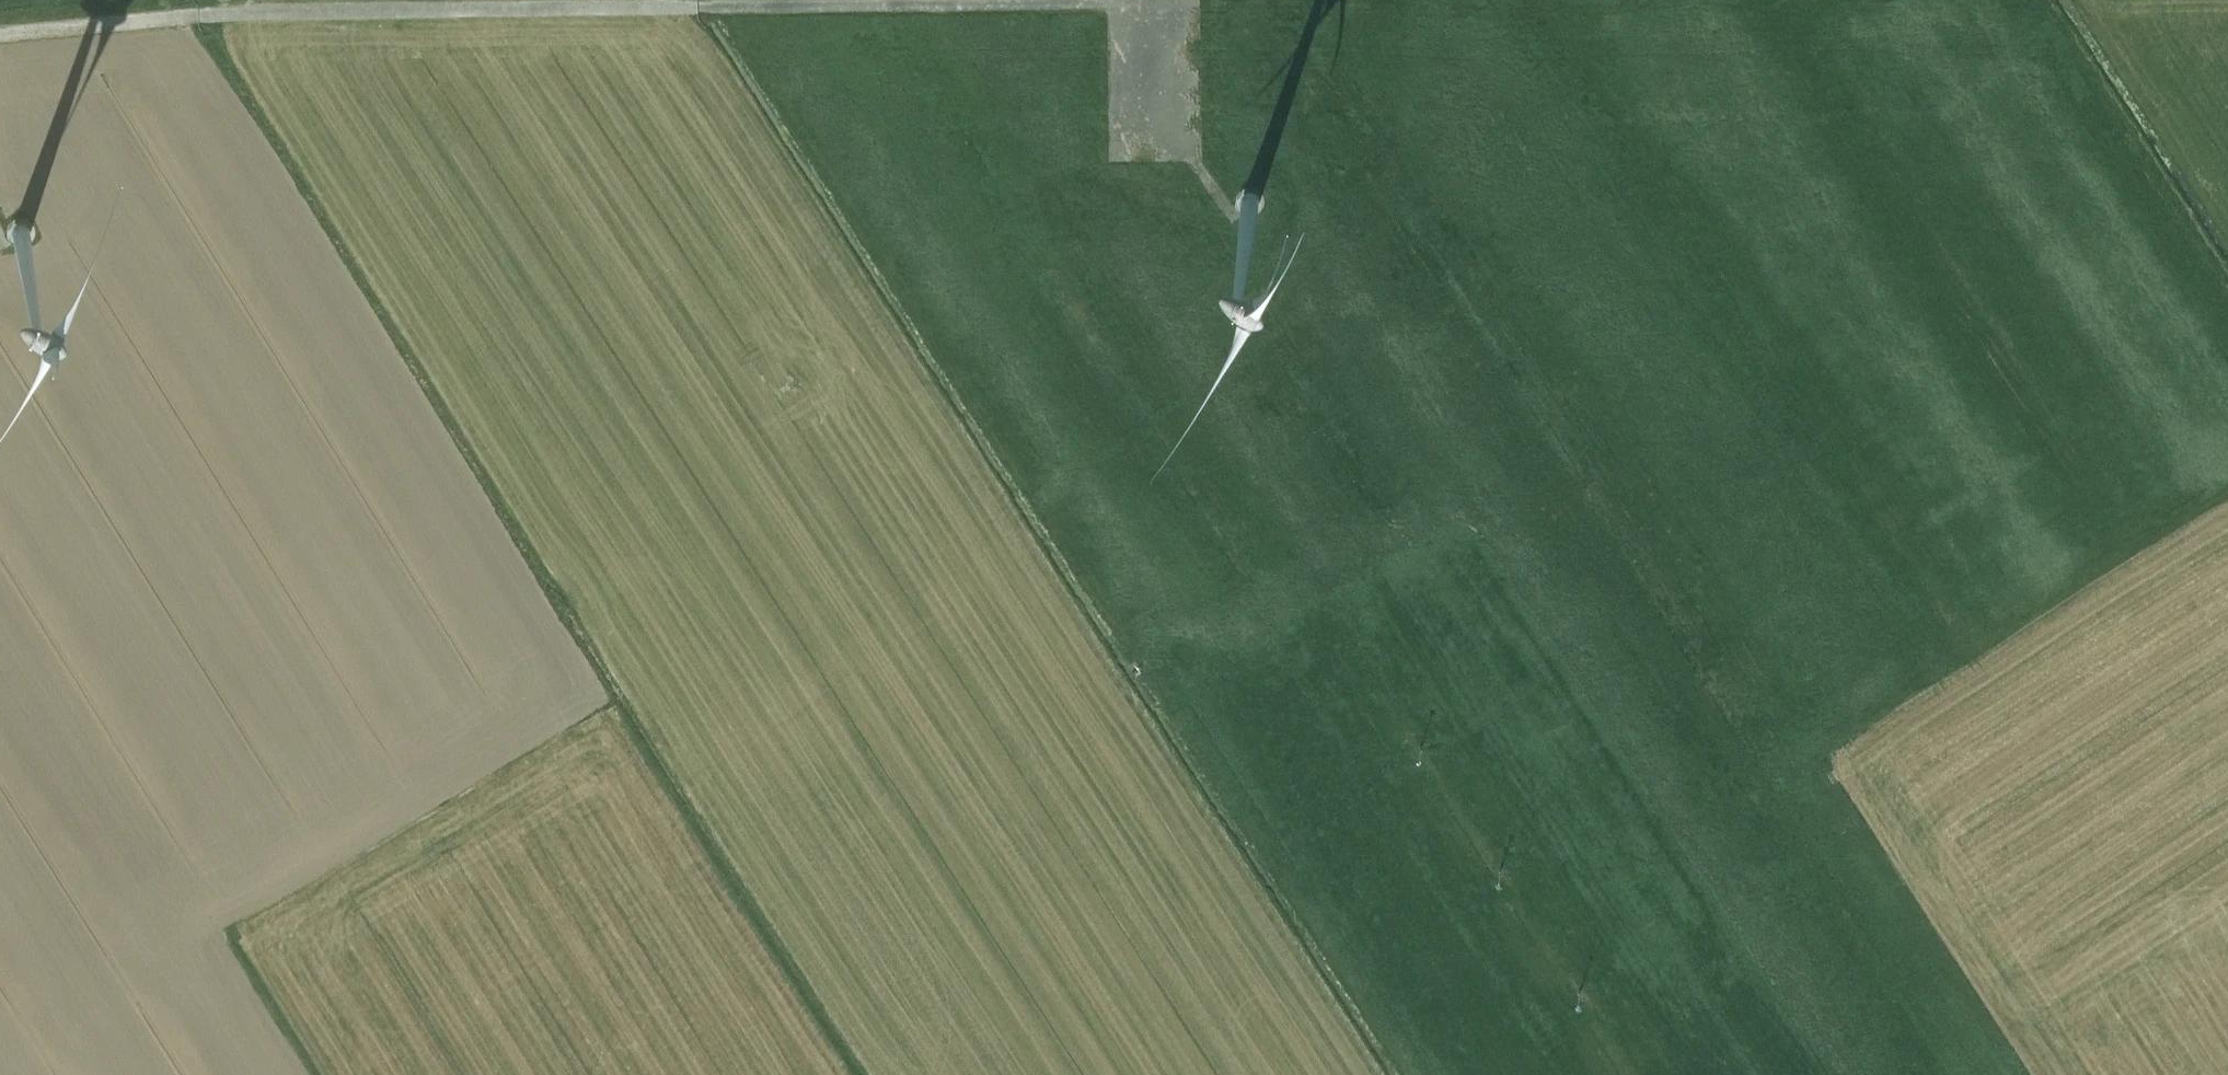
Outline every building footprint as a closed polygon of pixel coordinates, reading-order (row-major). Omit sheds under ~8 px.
[(8,237),(10,241),(14,245),(18,246),(23,247),(28,246),(32,243),(35,239),(36,234),(36,230),(34,225),(31,221),(27,219),(23,217),(18,218),(13,220),(10,223),(8,227),(7,232),(8,237)]
